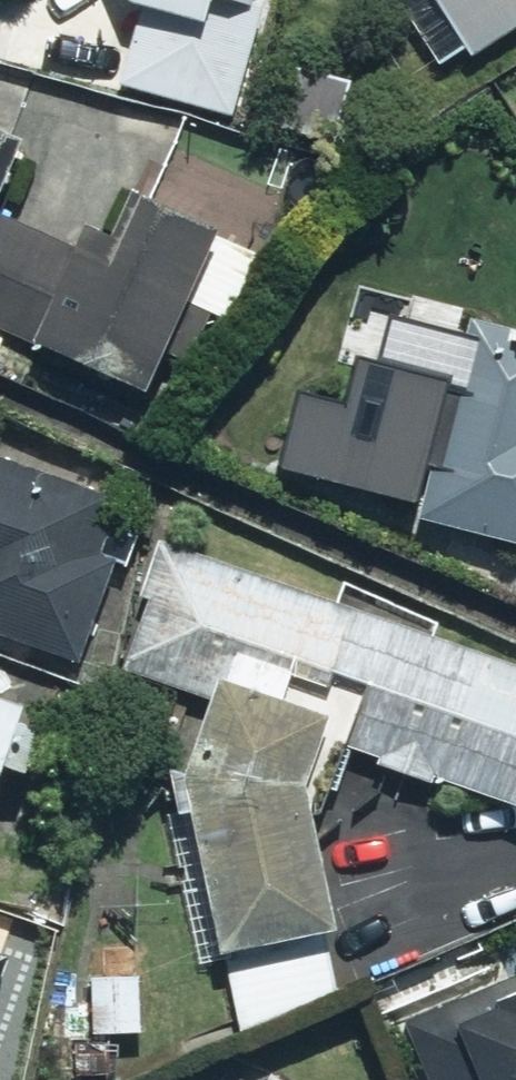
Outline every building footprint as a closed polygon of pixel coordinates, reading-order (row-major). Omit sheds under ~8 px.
[(246,4),(247,0),(138,0),(114,86),(233,118),(263,9),(246,4)] [(436,71),(470,52),(487,81),(515,65),(515,0),(395,0),(436,71)] [(0,137),(0,186),(18,145),(0,137)] [(0,226),(0,328),(148,393),(188,303),(229,321),(258,255),(129,198),(100,263),(3,220),(0,226)] [(465,322),(421,524),(515,545),(515,333),(465,322)] [(0,463),(0,640),(81,667),(110,577),(96,573),(111,528),(95,523),(103,497),(0,463)] [(188,532),(149,624),(230,657),(182,813),(238,1031),(344,987),(303,794),(326,742),(515,822),(515,670),(188,532)] [(0,705),(0,764),(19,712),(0,705)] [(412,1018),(435,1079),(515,1079),(515,979),(412,1018)]
